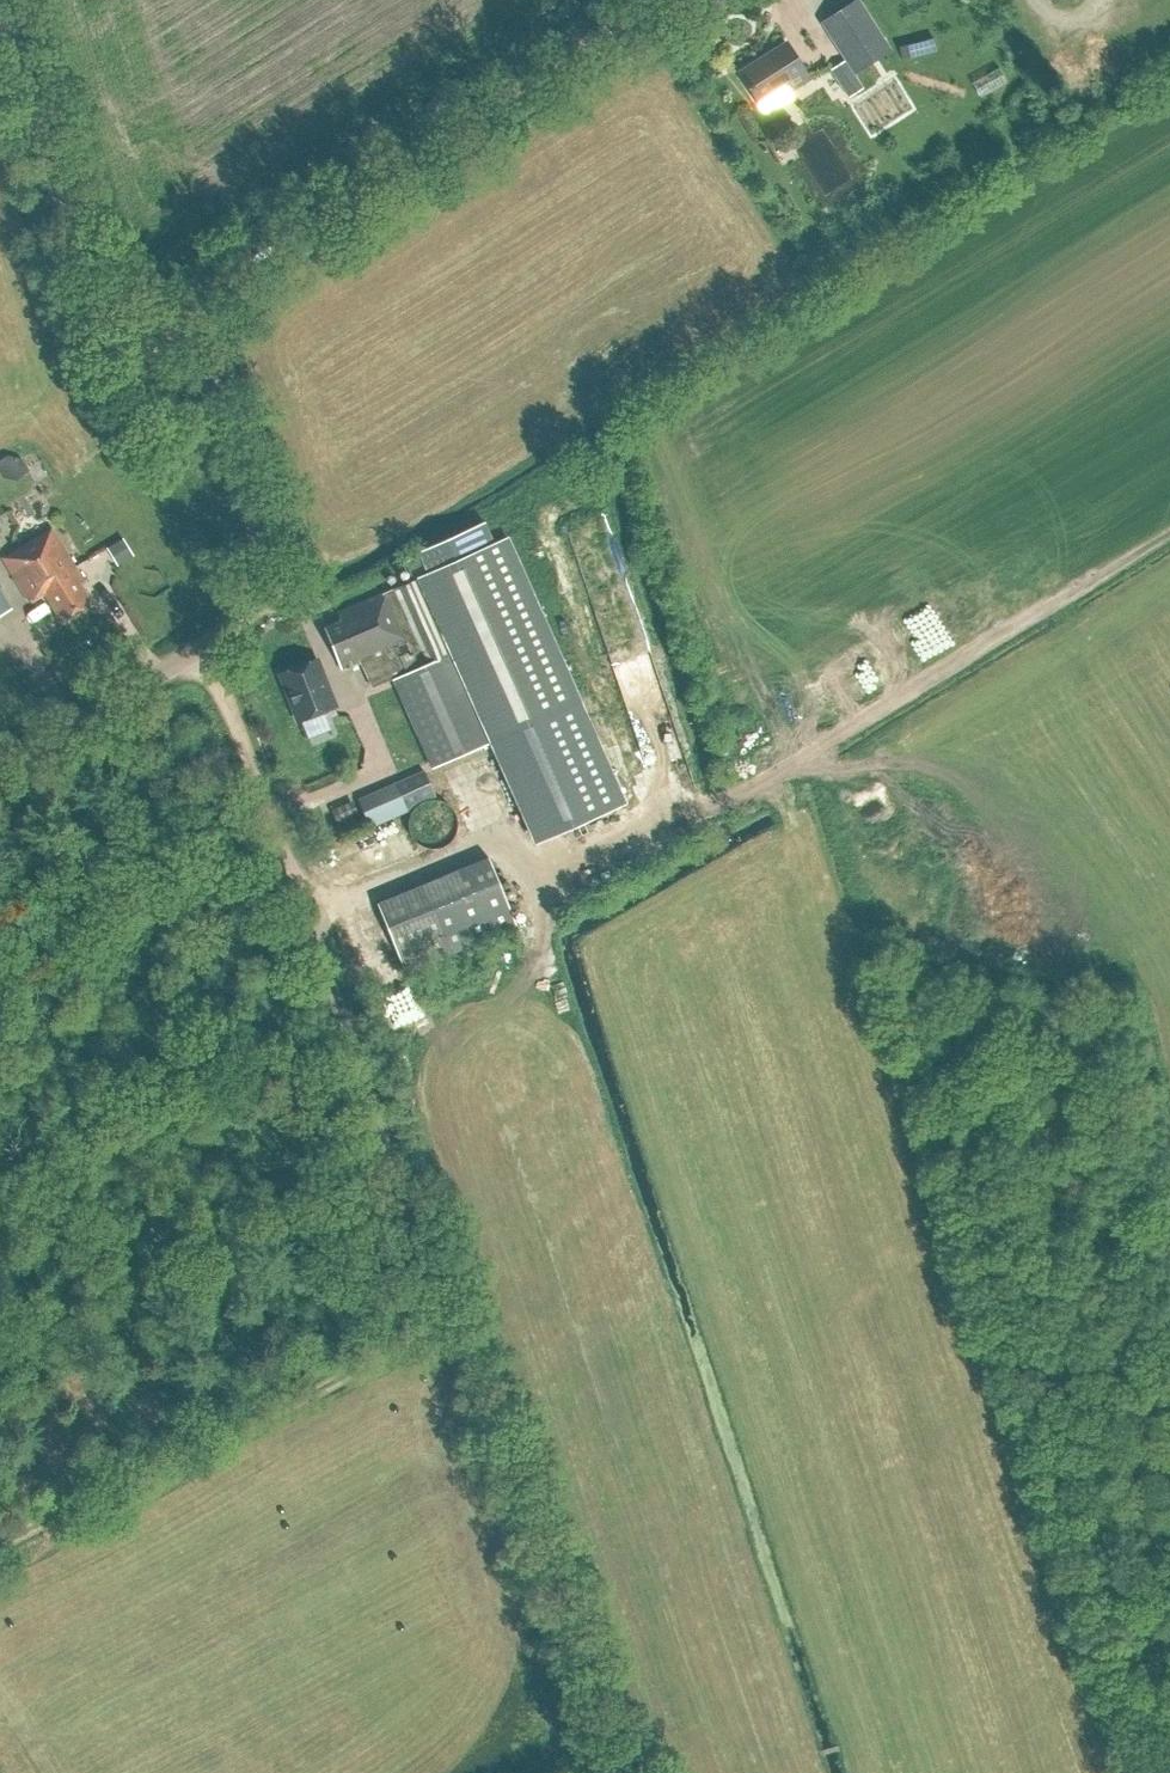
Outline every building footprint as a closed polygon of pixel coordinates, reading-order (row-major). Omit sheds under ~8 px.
[(890,46),(862,0),(857,0),(820,23),(827,35),(843,59),(851,72),(890,46)] [(911,33),(912,54),(939,53),(938,32),(911,33)] [(759,103),(784,87),(788,94),(829,68),(843,59),(827,35),(796,54),(788,40),(738,71),(759,103)] [(843,59),(829,68),(846,94),(836,102),(844,112),(872,91),(861,78),(858,81),(851,72),(843,59)] [(25,476),(41,465),(29,448),(13,459),(25,476)] [(17,539),(21,524),(2,518),(0,526),(0,534),(17,539)] [(62,620),(91,603),(79,584),(84,582),(53,530),(1,561),(25,601),(44,590),(62,620)] [(417,576),(335,612),(339,620),(323,627),(338,668),(358,659),(370,687),(393,677),(432,765),(491,740),(536,841),(624,802),(507,537),(418,577),(417,576)] [(106,548),(116,565),(132,556),(121,538),(106,548)] [(711,558),(721,573),(732,565),(722,551),(711,558)] [(12,608),(0,587),(0,615),(12,608)] [(314,657),(278,671),(296,719),(333,705),(314,657)] [(393,782),(356,797),(369,826),(405,810),(393,782)] [(455,825),(455,823),(455,821),(455,819),(455,817),(454,815),(453,813),(452,811),(451,809),(448,806),(447,804),(445,803),(441,801),(437,799),(433,799),(431,799),(429,799),(427,799),(422,800),(420,801),(417,803),(415,804),(413,806),(411,809),(409,811),(408,813),(408,815),(407,817),(407,819),(406,821),(406,823),(406,825),(407,827),(407,830),(408,832),(409,834),(409,835),(411,837),(412,839),(413,841),(415,842),(417,843),(420,846),(424,847),(429,848),(431,848),(433,848),(435,847),(439,846),(441,846),(445,843),(447,842),(448,841),(451,837),(452,835),(453,834),(454,832),(455,830),(455,827),(455,825)] [(404,972),(515,926),(487,857),(375,902),(404,972)]
